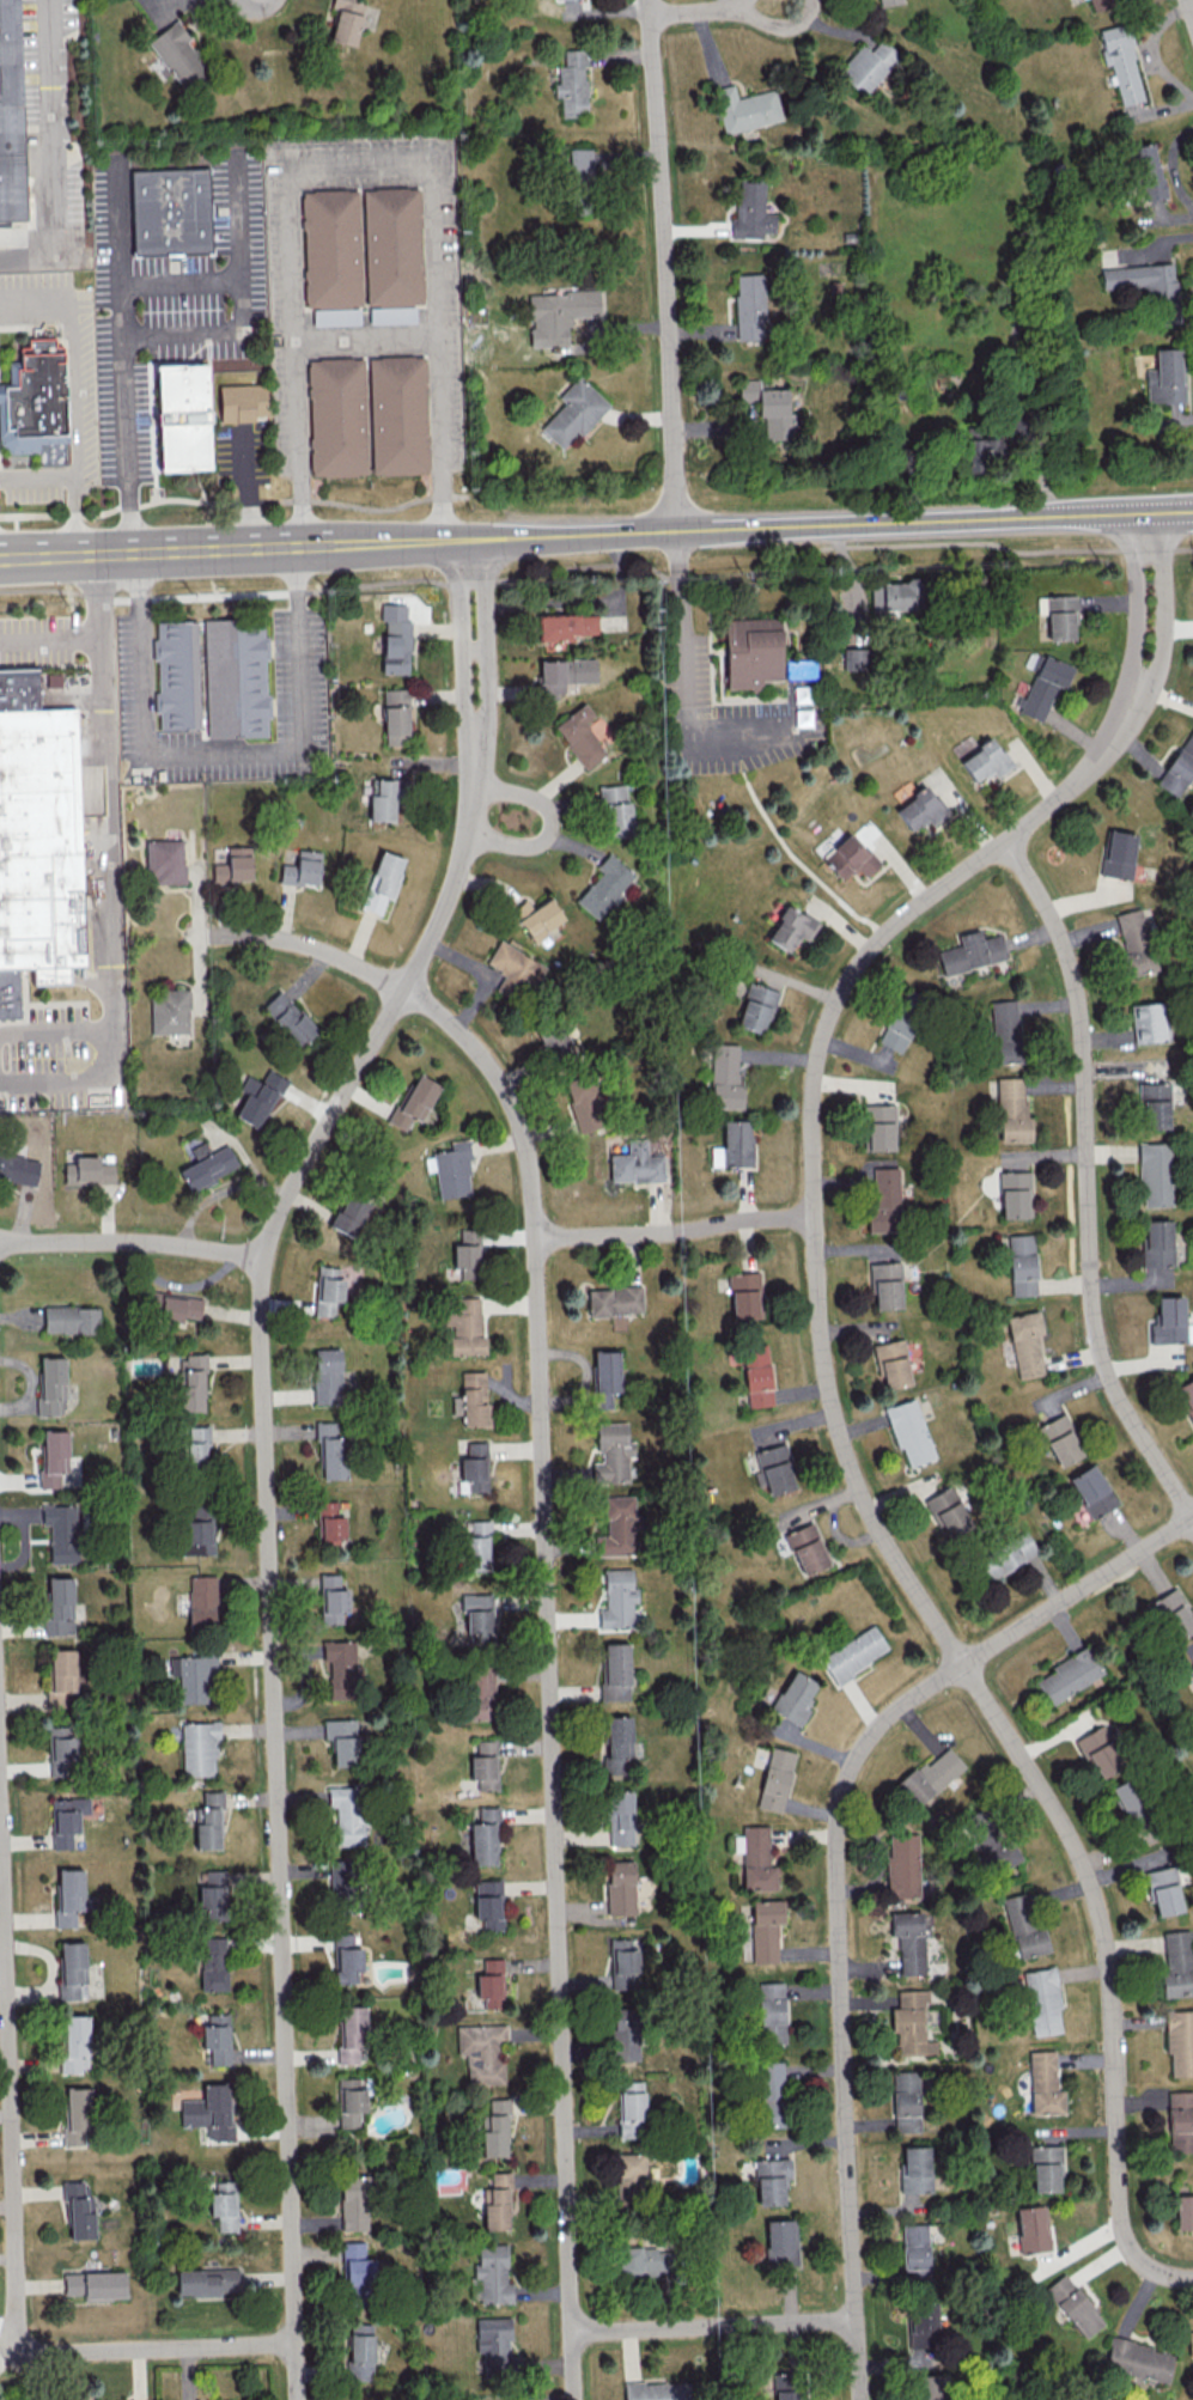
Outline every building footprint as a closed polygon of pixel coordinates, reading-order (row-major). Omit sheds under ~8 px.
[(24,220),(18,0),(0,0),(0,221),(24,220)] [(355,46),(364,3),(353,1),(353,0),(332,0),(330,9),(336,10),(330,40),(355,46)] [(1118,4),(1116,0),(1090,0),(1094,12),(1118,4)] [(147,39),(181,90),(208,72),(187,39),(190,38),(178,19),(147,39)] [(1144,100),(1126,23),(1098,29),(1106,65),(1111,63),(1121,105),(1144,100)] [(863,95),(899,56),(881,39),(870,51),(862,43),(836,72),(863,95)] [(561,115),(586,115),(584,49),(563,49),(564,65),(558,66),(558,82),(554,82),(554,97),(560,97),(561,115)] [(782,121),(776,89),(736,97),(734,84),(714,88),(723,133),(782,121)] [(1132,146),(1140,201),(1163,197),(1156,143),(1132,146)] [(592,148),(569,148),(570,179),(593,179),(592,148)] [(140,176),(142,262),(221,258),(218,173),(140,176)] [(763,238),(763,232),(775,233),(775,213),(764,213),(765,181),(736,181),(735,237),(763,238)] [(373,194),(377,313),(434,311),(431,193),(373,194)] [(311,196),(315,315),(372,313),(370,195),(311,196)] [(1101,268),(1102,288),(1142,285),(1144,307),(1155,306),(1156,323),(1179,321),(1175,263),(1101,268)] [(736,339),(765,339),(764,274),(735,274),(736,339)] [(529,293),(530,348),(569,347),(568,324),(600,323),(599,290),(529,293)] [(415,322),(415,306),(369,307),(369,323),(415,322)] [(313,309),(313,326),(360,324),(359,308),(313,309)] [(4,404),(5,431),(16,431),(16,438),(65,437),(62,346),(54,347),(53,339),(25,339),(25,348),(16,348),(17,370),(12,371),(12,384),(0,384),(0,404),(4,404)] [(1146,368),(1147,402),(1184,401),(1182,348),(1155,349),(1155,368),(1146,368)] [(378,364),(382,482),(439,481),(436,363),(378,364)] [(316,365),(319,483),(377,482),(373,364),(316,365)] [(162,371),(165,477),(215,476),(212,368),(162,371)] [(564,402),(540,428),(564,451),(608,403),(578,375),(558,397),(564,402)] [(739,401),(758,400),(758,416),(764,416),(764,439),(795,439),(794,413),(788,413),(787,388),(759,389),(759,379),(738,379),(739,401)] [(226,392),(227,428),(274,427),(273,391),(226,392)] [(981,470),(981,460),(997,459),(997,437),(963,438),(964,471),(981,470)] [(871,583),(871,610),(923,609),(922,581),(871,583)] [(1047,640),(1076,639),(1075,595),(1036,596),(1037,614),(1047,614),(1047,640)] [(410,619),(406,619),(406,604),(380,603),(380,620),(384,620),(382,672),(409,673),(410,619)] [(598,634),(597,614),(539,615),(539,641),(572,640),(572,634),(598,634)] [(775,617),(778,677),(757,678),(759,686),(724,687),(722,620),(775,617)] [(203,621),(205,738),(269,736),(268,694),(266,694),(265,619),(203,621)] [(868,649),(844,647),(843,669),(866,671),(868,649)] [(1042,721),(1057,685),(1064,688),(1073,666),(1043,654),(1019,711),(1042,721)] [(596,682),(596,658),(539,659),(539,697),(565,696),(565,682),(596,682)] [(24,1017),(22,967),(89,964),(80,705),(43,706),(42,669),(0,670),(0,1018),(24,1017)] [(382,689),(384,745),(409,744),(407,688),(382,689)] [(585,769),(608,752),(585,721),(594,715),(585,702),(553,726),(585,769)] [(1178,797),(1192,772),(1192,726),(1156,784),(1178,797)] [(974,782),(991,771),(995,777),(1012,765),(992,736),(959,760),(974,782)] [(369,794),(369,821),(394,821),(394,808),(403,808),(404,779),(376,778),(376,794),(369,794)] [(630,837),(628,784),(600,785),(602,837),(630,837)] [(894,809),(911,831),(927,819),(932,825),(948,813),(926,784),(894,809)] [(1099,875),(1131,878),(1136,833),(1108,830),(1107,845),(1102,845),(1099,875)] [(840,880),(857,867),(864,876),(877,865),(852,832),(821,856),(840,880)] [(145,839),(146,883),(184,883),(183,839),(145,839)] [(212,863),(213,881),(250,880),(249,845),(226,846),(227,862),(212,863)] [(279,884),(319,886),(321,850),(297,850),(297,864),(280,863),(279,884)] [(361,908),(380,914),(385,898),(391,899),(404,857),(379,850),(361,908)] [(634,874),(608,852),(595,867),(600,870),(575,901),(598,921),(620,894),(618,893),(634,874)] [(534,909),(524,899),(509,912),(535,942),(564,916),(547,897),(534,909)] [(765,938),(788,952),(799,936),(806,940),(817,922),(787,903),(765,938)] [(1115,913),(1125,954),(1119,955),(1124,977),(1157,970),(1143,907),(1115,913)] [(943,975),(1007,959),(1000,933),(982,938),(979,929),(958,935),(960,945),(937,950),(943,975)] [(486,965),(503,972),(494,991),(516,1002),(519,994),(529,999),(545,964),(497,941),(486,965)] [(735,1025),(763,1034),(777,991),(749,982),(735,1025)] [(188,989),(150,990),(151,1033),(189,1033),(188,989)] [(317,1029),(281,989),(261,1007),(298,1047),(317,1029)] [(996,1064),(1022,1062),(1015,999),(990,1001),(996,1064)] [(1164,1041),(1162,1002),(1131,1004),(1133,1042),(1164,1041)] [(535,1034),(551,1062),(575,1050),(559,1021),(535,1034)] [(738,1044),(712,1043),(711,1108),(742,1108),(743,1072),(738,1072),(738,1044)] [(260,1082),(246,1075),(239,1089),(246,1093),(234,1116),(259,1129),(285,1078),(267,1069),(260,1082)] [(405,1130),(411,1117),(422,1121),(438,1083),(413,1072),(391,1123),(405,1130)] [(578,1133),(604,1126),(589,1073),(564,1080),(578,1133)] [(997,1077),(999,1142),(1031,1141),(1030,1116),(1025,1116),(1023,1077),(997,1077)] [(1141,1129),(1169,1128),(1168,1082),(1140,1083),(1141,1129)] [(894,1150),(893,1104),(865,1104),(866,1150),(894,1150)] [(711,1166),(752,1166),(751,1120),(723,1120),(724,1146),(711,1146),(711,1166)] [(609,1154),(610,1182),(664,1180),(663,1155),(647,1155),(646,1138),(627,1139),(627,1153),(609,1154)] [(438,1198),(473,1193),(465,1139),(450,1141),(451,1150),(423,1154),(426,1171),(434,1169),(438,1198)] [(190,1191),(238,1166),(227,1143),(210,1152),(204,1141),(190,1148),(196,1161),(179,1169),(190,1191)] [(1169,1142),(1138,1142),(1139,1206),(1170,1206),(1169,1142)] [(0,1153),(0,1180),(35,1185),(39,1159),(0,1153)] [(98,1155),(75,1156),(75,1163),(64,1163),(64,1184),(114,1183),(113,1162),(98,1163),(98,1155)] [(870,1232),(898,1231),(897,1167),(869,1167),(870,1232)] [(1001,1218),(1032,1217),(1030,1171),(1000,1172),(1001,1218)] [(368,1202),(344,1193),(331,1228),(355,1237),(368,1202)] [(1171,1219),(1142,1220),(1144,1267),(1173,1266),(1171,1219)] [(453,1267),(460,1267),(460,1277),(478,1278),(479,1229),(459,1229),(459,1244),(453,1244),(453,1267)] [(1008,1235),(1010,1295),(1036,1295),(1034,1234),(1008,1235)] [(901,1308),(899,1262),(869,1263),(869,1278),(873,1278),(874,1309),(901,1308)] [(343,1301),(344,1278),(338,1278),(338,1266),(316,1265),(315,1316),(335,1316),(335,1301),(343,1301)] [(759,1318),(757,1272),(729,1273),(731,1319),(759,1318)] [(588,1316),(611,1315),(611,1329),(624,1329),(623,1312),(641,1312),(641,1286),(587,1288),(588,1316)] [(202,1297),(152,1292),(149,1318),(182,1321),(182,1316),(199,1318),(202,1297)] [(1183,1323),(1182,1296),(1157,1296),(1158,1323),(1150,1324),(1151,1343),(1192,1342),(1192,1323),(1183,1323)] [(482,1354),(480,1297),(443,1298),(444,1325),(449,1325),(450,1355),(482,1354)] [(44,1332),(99,1333),(99,1306),(44,1306),(44,1332)] [(1005,1316),(1018,1379),(1044,1374),(1036,1334),(1043,1332),(1038,1310),(1005,1316)] [(883,1389),(911,1384),(902,1339),(875,1344),(883,1389)] [(746,1406),(771,1406),(769,1345),(744,1346),(746,1406)] [(313,1349),(314,1403),(341,1403),(340,1348),(313,1349)] [(618,1350),(593,1351),(594,1409),(614,1408),(614,1392),(619,1392),(618,1350)] [(179,1411),(205,1411),(204,1354),(178,1355),(179,1411)] [(37,1415),(65,1415),(63,1357),(40,1357),(41,1398),(36,1399),(37,1415)] [(484,1371),(460,1371),(461,1426),(486,1426),(484,1371)] [(1192,1421),(1192,1377),(1175,1387),(1192,1421)] [(885,1407),(906,1468),(935,1457),(914,1397),(885,1407)] [(1084,1455),(1065,1413),(1038,1426),(1057,1467),(1084,1455)] [(321,1479),(345,1478),(344,1436),(337,1436),(337,1420),(315,1421),(315,1441),(320,1440),(321,1479)] [(628,1482),(627,1457),(633,1457),(632,1421),(597,1422),(598,1462),(592,1462),(592,1482),(628,1482)] [(209,1466),(208,1426),(186,1426),(187,1467),(209,1466)] [(68,1430),(43,1430),(43,1471),(38,1471),(38,1486),(59,1486),(60,1473),(67,1473),(68,1430)] [(466,1442),(466,1457),(458,1457),(459,1492),(487,1491),(486,1441),(466,1442)] [(755,1451),(768,1496),(795,1488),(782,1443),(755,1451)] [(1117,1502),(1093,1463),(1067,1479),(1091,1518),(1117,1502)] [(925,1499),(948,1540),(972,1526),(949,1485),(925,1499)] [(604,1495),(605,1535),(594,1535),(595,1555),(634,1554),(633,1495),(604,1495)] [(337,1501),(317,1501),(318,1548),(343,1548),(342,1516),(337,1516),(337,1501)] [(50,1563),(77,1562),(76,1503),(42,1504),(42,1524),(49,1524),(50,1563)] [(182,1521),(182,1555),(213,1554),(213,1520),(182,1521)] [(488,1520),(469,1520),(470,1535),(463,1535),(465,1569),(489,1568),(488,1520)] [(829,1564),(812,1522),(785,1533),(802,1575),(829,1564)] [(1038,1556),(1027,1532),(974,1556),(985,1580),(1038,1556)] [(604,1569),(605,1608),(598,1608),(599,1628),(632,1627),(631,1602),(637,1602),(637,1587),(632,1587),(631,1568),(604,1569)] [(339,1574),(320,1574),(321,1624),(342,1624),(342,1614),(347,1614),(347,1589),(339,1589),(339,1574)] [(219,1627),(218,1575),(188,1576),(189,1627),(219,1627)] [(43,1618),(43,1635),(73,1634),(71,1577),(47,1577),(49,1617),(43,1618)] [(1173,1588),(1148,1604),(1173,1643),(1192,1630),(1192,1619),(1173,1588)] [(461,1594),(461,1609),(465,1609),(466,1645),(493,1645),(492,1593),(461,1594)] [(820,1657),(836,1683),(889,1649),(873,1624),(820,1657)] [(329,1661),(329,1698),(359,1698),(359,1665),(354,1665),(354,1640),(322,1640),(322,1661),(329,1661)] [(628,1642),(603,1643),(604,1681),(600,1681),(600,1700),(629,1700),(628,1642)] [(1033,1676),(1048,1704),(1103,1675),(1088,1647),(1033,1676)] [(51,1691),(46,1691),(46,1707),(85,1707),(84,1666),(76,1666),(76,1649),(51,1649),(51,1691)] [(179,1676),(179,1703),(213,1703),(212,1654),(169,1655),(169,1676),(179,1676)] [(494,1665),(463,1666),(465,1720),(495,1719),(494,1665)] [(797,1725),(820,1686),(793,1670),(770,1709),(797,1725)] [(623,1757),(632,1757),(631,1715),(606,1716),(607,1758),(602,1758),(603,1774),(624,1773),(623,1757)] [(332,1739),(333,1766),(357,1765),(356,1718),(323,1719),(324,1739),(332,1739)] [(180,1723),(182,1776),(217,1775),(216,1722),(180,1723)] [(1076,1738),(1099,1779),(1127,1763),(1104,1723),(1076,1738)] [(51,1775),(76,1775),(76,1737),(50,1737),(51,1775)] [(477,1790),(498,1789),(496,1740),(476,1740),(476,1755),(470,1756),(470,1779),(476,1779),(477,1790)] [(898,1785),(918,1808),(964,1765),(944,1743),(898,1785)] [(795,1752),(771,1746),(757,1807),(782,1812),(795,1752)] [(1144,1807),(1128,1778),(1110,1788),(1126,1818),(1144,1807)] [(362,1845),(361,1786),(328,1787),(328,1806),(335,1806),(335,1845),(362,1845)] [(631,1789),(607,1790),(609,1845),(633,1844),(631,1789)] [(202,1791),(202,1806),(194,1807),(195,1848),(221,1848),(220,1791),(202,1791)] [(72,1848),(72,1833),(79,1832),(78,1814),(88,1814),(88,1798),(51,1798),(52,1848),(72,1848)] [(498,1806),(477,1807),(478,1823),(469,1823),(471,1865),(496,1864),(494,1821),(499,1821),(498,1806)] [(993,1874),(1018,1860),(988,1806),(963,1819),(993,1874)] [(743,1851),(744,1889),(776,1888),(776,1865),(769,1865),(769,1825),(742,1826),(742,1835),(734,1835),(734,1852),(743,1851)] [(917,1834),(889,1835),(889,1854),(886,1854),(887,1901),(919,1900),(917,1834)] [(329,1858),(330,1897),(356,1896),(355,1857),(329,1858)] [(607,1915),(635,1914),(634,1860),(606,1861),(607,1915)] [(1145,1872),(1156,1917),(1183,1910),(1172,1865),(1145,1872)] [(76,1926),(76,1910),(84,1910),(83,1868),(58,1869),(59,1908),(54,1908),(54,1927),(76,1926)] [(200,1885),(200,1919),(226,1918),(224,1869),(204,1870),(205,1885),(200,1885)] [(500,1879),(474,1880),(475,1918),(482,1918),(482,1929),(501,1929),(500,1879)] [(1003,1897),(1017,1958),(1049,1951),(1044,1927),(1034,1929),(1026,1892),(1003,1897)] [(784,1923),(783,1899),(751,1900),(753,1963),(778,1963),(777,1923),(784,1923)] [(899,1974),(925,1974),(923,1911),(891,1912),(892,1935),(898,1935),(899,1974)] [(1192,1995),(1192,1984),(1188,1929),(1163,1931),(1166,1971),(1160,1971),(1162,1997),(1192,1995)] [(352,1946),(352,1933),(332,1933),(332,1946),(352,1946)] [(225,1990),(226,1937),(201,1936),(200,1989),(225,1990)] [(611,1940),(613,1989),(638,1988),(637,1939),(611,1940)] [(57,1999),(86,1998),(84,1941),(60,1942),(61,1983),(57,1983),(57,1999)] [(361,1947),(334,1948),(335,1983),(355,1982),(355,1971),(361,1970),(361,1947)] [(477,1997),(484,1997),(484,2008),(504,2007),(503,1958),(482,1958),(482,1973),(476,1973),(477,1997)] [(1031,2035),(1061,2032),(1054,1967),(1024,1970),(1031,2035)] [(784,1982),(758,1982),(759,2043),(785,2043),(784,1982)] [(936,2054),(936,2039),(923,2040),(922,2000),(928,2000),(928,1989),(897,1989),(897,2007),(891,2007),(891,2032),(897,2032),(897,2055),(936,2054)] [(365,2006),(340,2006),(339,2044),(336,2044),(336,2063),(357,2063),(357,2047),(364,2047),(365,2006)] [(637,2061),(638,2008),(612,2008),(611,2060),(637,2061)] [(1165,2010),(1168,2076),(1192,2075),(1192,2009),(1165,2010)] [(89,2071),(87,2014),(63,2015),(64,2057),(59,2057),(59,2072),(89,2071)] [(202,2048),(209,2048),(210,2065),(229,2065),(228,2014),(207,2014),(207,2024),(201,2024),(202,2048)] [(457,2055),(466,2054),(467,2084),(503,2083),(502,2042),(506,2042),(506,2024),(456,2025),(457,2055)] [(1030,2114),(1064,2114),(1063,2090),(1056,2090),(1055,2050),(1029,2050),(1030,2114)] [(755,2062),(758,2127),(785,2125),(782,2061),(755,2062)] [(919,2132),(918,2071),(893,2071),(894,2132),(919,2132)] [(365,2112),(364,2087),(362,2087),(362,2077),(338,2078),(339,2128),(358,2127),(357,2112),(365,2112)] [(620,2137),(644,2137),(643,2081),(618,2081),(620,2137)] [(179,2126),(206,2125),(206,2140),(233,2140),(233,2124),(228,2124),(228,2082),(202,2082),(202,2099),(179,2099),(179,2126)] [(67,2129),(62,2129),(63,2146),(89,2145),(87,2087),(65,2088),(67,2129)] [(1169,2152),(1192,2152),(1192,2091),(1167,2091),(1169,2152)] [(481,2156),(508,2156),(508,2098),(488,2098),(489,2114),(481,2114),(481,2156)] [(1061,2191),(1059,2145),(1030,2146),(1032,2192),(1061,2191)] [(929,2146),(901,2146),(902,2192),(930,2191),(929,2146)] [(637,2204),(637,2188),(645,2188),(644,2153),(616,2154),(617,2204),(637,2204)] [(790,2158),(755,2159),(756,2205),(784,2204),(784,2179),(791,2179),(790,2158)] [(509,2229),(508,2172),(490,2172),(491,2188),(483,2188),(483,2229),(509,2229)] [(341,2230),(369,2229),(367,2175),(339,2176),(341,2230)] [(91,2237),(90,2181),(62,2182),(62,2201),(68,2200),(69,2238),(91,2237)] [(217,2231),(236,2231),(236,2181),(214,2181),(214,2193),(208,2193),(208,2216),(217,2216),(217,2231)] [(1175,2194),(1176,2229),(1192,2228),(1192,2194),(1175,2194)] [(1014,2208),(1020,2253),(1050,2249),(1044,2204),(1014,2208)] [(795,2219),(765,2220),(767,2266),(797,2265),(795,2219)] [(928,2269),(927,2223),(901,2224),(902,2269),(928,2269)] [(344,2284),(374,2283),(373,2258),(364,2258),(364,2241),(343,2242),(344,2284)] [(506,2244),(478,2244),(478,2264),(473,2264),(473,2277),(478,2277),(478,2302),(512,2303),(512,2282),(506,2282),(506,2244)] [(619,2248),(619,2275),(668,2274),(667,2247),(619,2248)] [(176,2269),(177,2294),(237,2293),(237,2268),(176,2269)] [(124,2271),(64,2273),(65,2294),(82,2294),(82,2298),(125,2297),(124,2271)] [(1084,2339),(1104,2323),(1064,2272),(1044,2288),(1084,2339)] [(936,2302),(909,2302),(910,2347),(937,2346),(936,2302)] [(508,2317),(475,2318),(476,2351),(482,2351),(482,2368),(510,2368),(508,2317)] [(348,2380),(372,2379),(372,2323),(348,2324),(348,2380)] [(1173,2349),(1109,2339),(1104,2371),(1168,2381),(1173,2349)] [(800,2369),(773,2370),(774,2399),(800,2399),(800,2369)] [(918,2399),(943,2399),(943,2374),(917,2375),(918,2399)] [(688,2380),(624,2383),(625,2399),(689,2399),(688,2380)]
